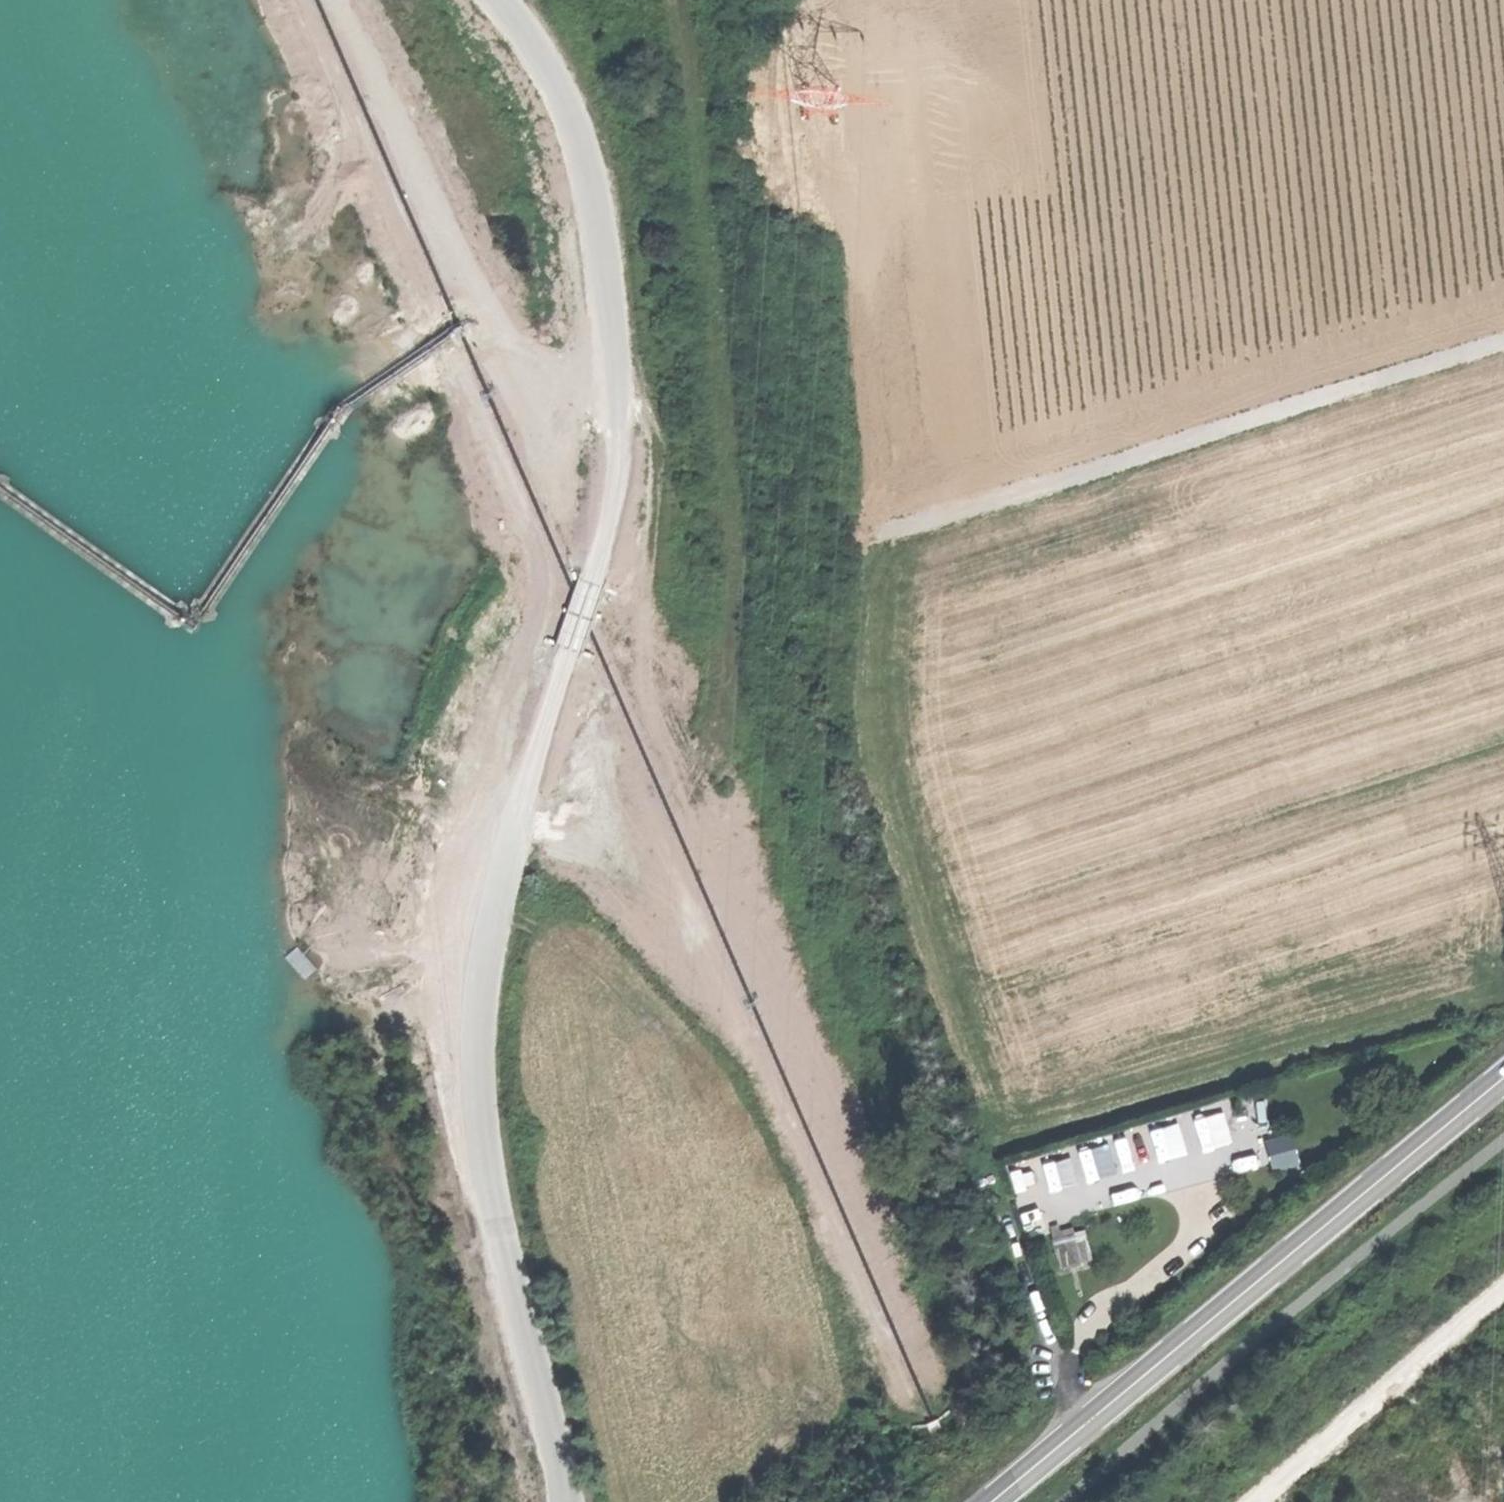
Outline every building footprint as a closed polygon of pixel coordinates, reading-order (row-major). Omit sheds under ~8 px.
[(1054,1151),(1056,1159),(1008,1169),(1013,1194),(1130,1168),(1123,1136),(1054,1151)] [(1062,1268),(1095,1258),(1085,1228),(1052,1238),(1062,1268)]
